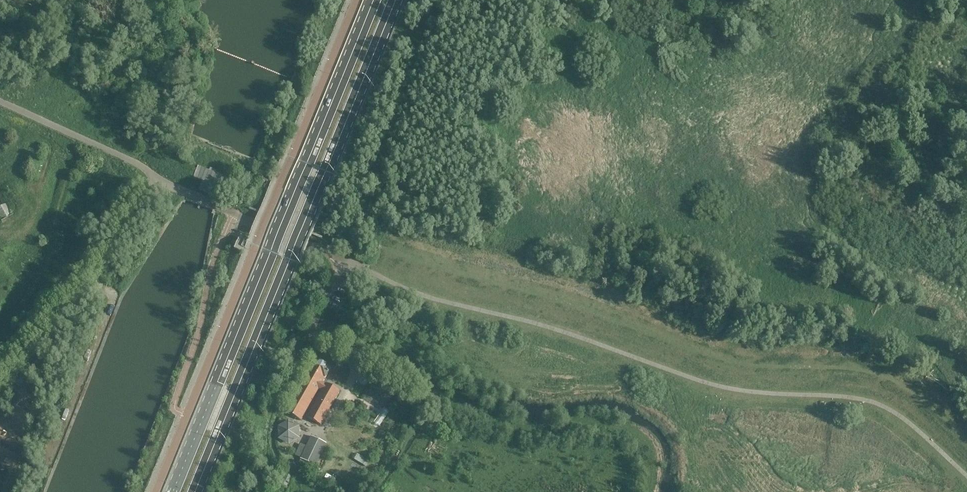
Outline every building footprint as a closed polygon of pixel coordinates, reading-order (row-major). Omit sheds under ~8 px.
[(8,140),(5,149),(7,150),(11,138),(11,136),(10,135),(10,133),(9,131),(8,130),(6,129),(5,128),(4,128),(1,127),(0,127),(0,130),(1,129),(3,130),(5,130),(7,132),(8,134),(8,135),(8,137),(8,139),(8,140)] [(13,214),(11,210),(6,202),(1,205),(0,206),(0,219),(1,221),(0,221),(0,224),(22,211),(20,209),(13,214)] [(285,412),(302,421),(319,391),(321,392),(307,418),(321,426),(340,392),(326,384),(325,384),(323,383),(325,379),(326,379),(332,368),(315,359),(309,371),(308,370),(285,412)] [(288,420),(278,427),(278,439),(289,445),(299,439),(299,426),(288,420)] [(327,444),(311,436),(300,459),(316,467),(327,444)] [(350,456),(367,465),(370,459),(353,451),(350,456)]
